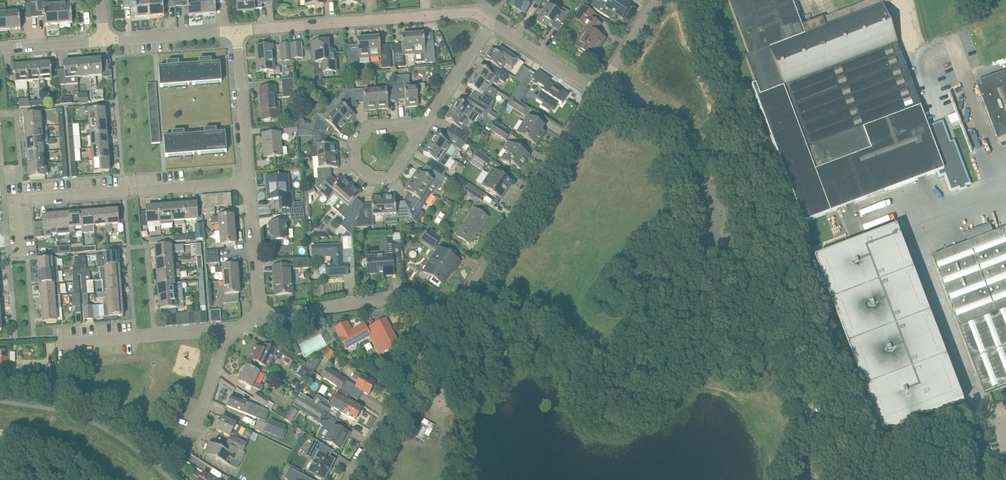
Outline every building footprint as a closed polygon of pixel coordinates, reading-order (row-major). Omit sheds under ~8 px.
[(31,3),(32,17),(38,17),(38,15),(38,12),(43,11),(45,25),(59,24),(57,4),(51,5),(51,0),(50,0),(41,0),(37,0),(37,2),(31,3)] [(57,4),(59,24),(73,23),(71,9),(77,9),(77,12),(84,12),(83,0),(70,0),(70,3),(57,4)] [(150,17),(149,0),(135,0),(136,18),(150,17)] [(150,17),(164,16),(163,4),(169,4),(169,7),(176,7),(175,0),(149,0),(150,17)] [(176,7),(182,6),(181,3),(187,2),(188,6),(188,16),(202,15),(201,0),(175,0),(176,7)] [(202,15),(216,14),(215,0),(201,0),(202,15)] [(273,0),(236,0),(238,12),(255,11),(254,9),(261,8),(261,4),(273,3),(273,0)] [(525,14),(534,0),(515,0),(511,5),(525,14)] [(630,6),(621,0),(604,0),(603,1),(602,0),(594,0),(590,6),(610,19),(614,13),(622,18),(630,6)] [(920,107),(920,106),(897,44),(882,4),(892,0),(870,0),(801,26),(791,0),(728,0),(748,53),(745,55),(756,84),(752,85),(803,223),(938,172),(939,176),(944,174),(950,191),(969,184),(953,141),(950,142),(942,122),(927,127),(920,107)] [(19,9),(5,10),(7,30),(21,29),(20,19),(20,15),(20,14),(25,14),(26,18),(32,17),(31,3),(24,3),(25,9),(19,9)] [(561,23),(567,15),(569,12),(558,5),(555,9),(548,4),(537,21),(547,28),(548,25),(552,27),(556,20),(561,23)] [(605,38),(596,33),(601,24),(592,18),(595,13),(583,5),(574,20),(584,26),(580,32),(583,33),(575,46),(590,56),(595,49),(597,50),(605,38)] [(115,20),(123,20),(123,12),(115,12),(115,20)] [(424,33),(412,34),(414,54),(415,63),(425,62),(425,63),(435,62),(433,39),(432,35),(424,35),(424,33)] [(403,55),(414,54),(412,34),(401,35),(402,49),(393,50),(394,67),(404,66),(403,55)] [(379,37),(368,38),(370,58),(381,57),(381,68),(391,67),(390,50),(381,51),(379,37)] [(364,58),(370,58),(368,38),(357,39),(358,53),(347,53),(348,67),(357,67),(357,62),(364,62),(364,58)] [(323,72),(324,72),(325,77),(333,76),(332,72),(337,71),(335,50),(329,50),(328,41),(311,42),(313,62),(322,62),(323,72)] [(291,44),(292,59),(303,58),(302,43),(291,44)] [(292,59),(291,44),(280,45),(281,62),(283,62),(284,66),(293,65),(292,59)] [(274,70),(273,55),(272,45),(256,47),(258,72),(274,70)] [(485,59),(493,64),(501,69),(506,63),(515,65),(518,59),(503,49),(500,54),(491,48),(485,59)] [(199,64),(192,64),(192,74),(187,74),(188,84),(221,82),(220,62),(212,63),(211,58),(203,59),(199,59),(199,64)] [(88,60),(89,77),(90,77),(92,102),(104,101),(103,90),(97,90),(96,76),(105,75),(105,78),(109,78),(109,75),(112,75),(111,71),(102,72),(101,59),(88,60)] [(78,78),(89,77),(88,60),(76,61),(78,84),(78,78)] [(160,86),(188,84),(187,74),(192,74),(192,64),(179,65),(179,60),(167,61),(167,66),(159,67),(160,86)] [(58,70),(59,85),(78,84),(76,61),(64,62),(65,70),(58,70)] [(50,63),(37,64),(39,81),(40,90),(45,90),(45,80),(52,80),(53,86),(59,85),(58,70),(51,71),(50,63)] [(25,65),(27,82),(33,81),(34,83),(38,83),(39,81),(37,64),(25,65)] [(510,75),(501,69),(493,64),(488,72),(480,66),(474,76),(490,86),(493,82),(497,84),(500,79),(505,82),(510,75)] [(15,83),(27,82),(25,65),(14,66),(15,83)] [(521,83),(529,70),(522,65),(514,78),(521,83)] [(512,97),(518,101),(531,81),(534,82),(534,83),(534,84),(535,85),(536,86),(537,85),(538,85),(544,89),(542,92),(541,91),(536,99),(543,103),(541,105),(549,110),(550,108),(554,110),(559,103),(561,105),(568,95),(549,83),(551,80),(537,71),(535,74),(529,70),(521,83),(512,97)] [(1005,137),(1005,73),(977,83),(998,140),(1005,137)] [(404,75),(395,76),(395,83),(397,98),(405,97),(405,99),(406,107),(418,106),(417,95),(421,94),(425,89),(424,84),(416,85),(416,87),(410,87),(410,84),(409,75),(406,75),(404,75)] [(477,97),(474,101),(489,110),(491,111),(497,91),(490,87),(490,86),(474,76),(467,85),(476,91),(475,92),(476,97),(477,97)] [(293,79),(281,80),(282,95),(276,96),(275,87),(259,88),(262,120),(278,119),(276,98),(283,98),(295,97),(293,79)] [(152,143),(160,143),(156,83),(147,84),(152,143)] [(388,98),(397,98),(395,83),(387,84),(387,89),(375,90),(377,109),(389,108),(388,98)] [(335,100),(328,108),(333,112),(348,124),(355,115),(350,110),(348,109),(354,101),(349,91),(347,88),(343,93),(346,95),(340,102),(337,99),(335,100)] [(365,110),(377,109),(375,90),(364,91),(363,89),(349,91),(354,101),(364,100),(365,110)] [(79,103),(88,102),(87,93),(79,94),(79,103)] [(530,109),(518,101),(512,97),(507,104),(525,116),(530,109)] [(19,108),(29,107),(29,102),(29,99),(19,100),(19,108)] [(451,110),(468,120),(473,124),(480,114),(485,118),(489,110),(474,101),(470,108),(458,100),(451,110)] [(90,123),(106,122),(104,105),(84,106),(84,112),(89,112),(90,123)] [(340,133),(348,124),(328,108),(325,105),(318,114),(312,130),(324,134),(331,125),(340,133)] [(465,125),(468,120),(451,110),(445,119),(453,124),(448,131),(466,143),(473,131),(465,125)] [(40,114),(25,115),(26,128),(41,127),(40,114)] [(540,123),(532,118),(528,116),(517,132),(536,145),(544,132),(537,127),(540,123)] [(90,123),(91,135),(106,134),(106,122),(90,123)] [(509,133),(494,124),(490,130),(505,140),(509,133)] [(284,127),(285,134),(298,133),(297,126),(284,127)] [(26,128),(27,140),(48,139),(47,132),(42,132),(41,127),(26,128)] [(227,151),(225,133),(225,132),(217,133),(216,128),(204,129),(204,134),(197,134),(198,144),(193,144),(193,154),(227,151)] [(198,144),(197,134),(185,135),(184,130),(172,131),(172,136),(164,137),(165,156),(193,154),(193,144),(198,144)] [(323,134),(324,134),(312,130),(313,146),(311,146),(312,157),(318,157),(337,156),(336,144),(324,145),(323,134)] [(461,150),(466,143),(448,131),(443,139),(436,134),(429,144),(446,154),(446,155),(451,158),(453,159),(459,149),(461,150)] [(267,157),(273,156),(282,156),(280,133),(263,134),(263,142),(265,141),(267,157)] [(91,135),(92,147),(107,146),(106,134),(91,135)] [(48,144),(48,139),(27,140),(28,152),(43,151),(43,145),(48,144)] [(530,155),(521,149),(509,141),(505,147),(508,149),(501,160),(509,165),(511,163),(520,169),(530,155)] [(435,161),(430,168),(445,178),(449,180),(450,179),(444,175),(448,169),(444,167),(451,158),(446,155),(446,154),(429,144),(423,153),(435,161)] [(92,147),(93,160),(108,159),(107,146),(92,147)] [(483,171),(490,159),(477,150),(469,162),(483,171)] [(28,152),(29,165),(44,164),(43,151),(28,152)] [(319,169),(317,169),(318,178),(318,184),(329,178),(328,168),(331,168),(338,167),(337,156),(318,157),(319,169)] [(108,159),(93,160),(94,166),(88,167),(88,173),(109,172),(108,159)] [(45,177),(44,164),(29,165),(30,178),(45,177)] [(445,178),(430,168),(426,175),(417,170),(410,180),(431,194),(433,195),(443,181),(445,178)] [(512,181),(504,176),(491,169),(481,187),(502,199),(512,181)] [(281,208),(291,207),(292,207),(291,190),(286,191),(285,176),(269,177),(270,185),(267,185),(268,200),(280,199),(281,208)] [(329,178),(318,184),(314,186),(329,201),(329,203),(332,206),(333,206),(335,204),(335,205),(340,199),(352,185),(343,177),(337,185),(329,178)] [(420,211),(431,194),(410,180),(404,190),(413,195),(406,205),(412,218),(414,221),(417,223),(424,213),(420,211)] [(484,194),(471,186),(468,183),(464,189),(467,192),(480,201),(484,194)] [(335,205),(333,207),(338,211),(346,219),(340,225),(347,231),(352,235),(355,228),(362,207),(356,205),(358,200),(357,198),(361,193),(352,185),(340,199),(335,205)] [(313,188),(303,193),(306,218),(310,218),(310,214),(311,214),(311,212),(310,213),(310,211),(311,211),(310,208),(309,208),(309,204),(310,204),(310,201),(309,201),(309,200),(310,200),(309,197),(309,198),(308,195),(309,195),(309,196),(311,194),(312,193),(312,194),(314,193),(314,192),(315,192),(313,188)] [(395,195),(383,196),(384,215),(385,215),(385,224),(390,223),(393,221),(392,219),(412,218),(406,205),(396,206),(395,195)] [(362,207),(355,228),(374,227),(373,216),(384,215),(383,196),(371,196),(372,207),(362,207)] [(183,205),(185,220),(198,219),(196,204),(183,205)] [(171,206),(172,221),(185,220),(183,205),(171,206)] [(158,207),(160,222),(160,225),(172,224),(172,221),(171,206),(158,207)] [(154,222),(160,222),(158,207),(146,208),(148,227),(155,226),(154,222)] [(488,217),(479,212),(475,209),(457,236),(469,244),(478,231),(488,217)] [(104,211),(105,224),(106,224),(107,233),(112,232),(112,224),(119,223),(118,210),(104,211)] [(104,211),(92,212),(93,225),(105,224),(104,211)] [(94,233),(93,225),(92,212),(80,213),(81,226),(81,234),(94,233)] [(75,227),(81,226),(80,213),(67,214),(69,234),(75,233),(75,227)] [(304,213),(303,213),(290,214),(291,221),(305,220),(304,213)] [(67,214),(55,215),(56,233),(57,233),(57,235),(69,234),(67,214)] [(51,234),(56,233),(55,215),(43,216),(44,237),(51,237),(51,234)] [(220,231),(234,230),(233,216),(211,217),(211,224),(219,223),(220,231)] [(271,241),(281,240),(287,239),(286,222),(270,223),(271,241)] [(933,256),(960,326),(985,392),(986,392),(1005,384),(1005,229),(1004,229),(994,233),(991,223),(966,233),(970,242),(933,256)] [(204,239),(203,224),(195,224),(196,239),(204,239)] [(883,431),(965,400),(899,227),(817,258),(883,431)] [(234,230),(220,231),(221,245),(235,244),(234,230)] [(434,247),(440,239),(427,231),(422,239),(434,247)] [(394,274),(393,265),(403,264),(401,232),(390,233),(390,245),(387,245),(388,253),(385,253),(384,256),(366,257),(368,274),(385,273),(385,275),(394,274)] [(342,244),(312,246),(312,256),(334,255),(334,265),(326,265),(321,266),(319,268),(320,273),(322,275),(326,275),(348,274),(348,270),(354,269),(354,271),(355,271),(354,261),(353,251),(353,236),(345,237),(341,237),(342,244)] [(91,247),(83,247),(83,252),(96,251),(95,241),(91,241),(91,247)] [(83,252),(83,247),(83,243),(70,244),(71,248),(71,253),(83,252)] [(196,253),(197,256),(202,256),(201,244),(193,244),(194,254),(196,253)] [(156,260),(172,258),(172,253),(184,252),(183,245),(155,247),(156,260)] [(460,260),(451,255),(439,247),(423,271),(442,284),(453,267),(455,268),(460,260)] [(97,268),(100,268),(119,266),(118,253),(96,255),(97,268)] [(78,269),(79,269),(85,269),(85,264),(84,264),(84,256),(77,257),(78,269)] [(39,273),(58,271),(57,258),(38,260),(39,273)] [(156,260),(157,272),(180,271),(179,264),(173,265),(172,258),(156,260)] [(294,269),(308,268),(307,258),(293,260),(294,269)] [(292,293),(291,283),(290,265),(273,267),(276,295),(292,293)] [(101,279),(120,278),(119,266),(100,268),(101,279)] [(216,267),(215,267),(215,274),(223,273),(224,281),(238,280),(237,266),(227,266),(219,267),(216,267)] [(40,284),(59,283),(58,271),(39,273),(40,284)] [(158,285),(174,283),(174,277),(180,277),(180,271),(157,272),(158,285)] [(103,292),(121,290),(120,278),(101,279),(101,280),(102,280),(103,292)] [(238,280),(224,281),(218,281),(219,301),(239,300),(238,295),(238,294),(239,294),(238,280)] [(55,296),(60,296),(59,283),(40,284),(41,297),(55,296)] [(159,297),(183,295),(182,289),(174,289),(174,283),(158,285),(159,297)] [(108,304),(122,303),(121,290),(103,292),(96,293),(97,299),(107,298),(108,304)] [(183,295),(159,297),(160,309),(184,307),(184,301),(183,302),(183,295)] [(61,308),(60,296),(55,296),(41,297),(42,309),(56,308),(61,308)] [(123,316),(122,303),(108,304),(103,304),(104,317),(123,316)] [(92,305),(88,305),(83,306),(84,319),(93,318),(92,305)] [(56,308),(42,309),(43,322),(57,321),(56,308)] [(220,310),(210,310),(211,323),(221,322),(220,310)] [(370,335),(375,345),(380,354),(386,350),(386,351),(389,350),(388,349),(398,344),(385,319),(372,326),(367,329),(364,324),(353,330),(353,329),(351,330),(347,322),(335,328),(340,337),(346,348),(370,335)] [(304,355),(327,346),(322,333),(299,342),(304,355)] [(300,354),(297,348),(293,339),(286,342),(294,357),(300,354)] [(250,353),(249,356),(250,358),(249,360),(258,364),(260,364),(258,368),(265,371),(266,372),(268,369),(269,368),(274,357),(290,368),(295,359),(277,347),(275,350),(273,349),(265,345),(262,350),(255,347),(253,353),(250,353)] [(328,348),(323,356),(329,360),(334,352),(328,348)] [(9,369),(9,352),(0,351),(0,369),(9,369)] [(320,362),(318,359),(305,366),(310,370),(315,369),(320,362)] [(748,369),(762,384),(769,377),(755,362),(748,369)] [(53,364),(45,365),(47,383),(55,382),(53,364)] [(259,373),(255,370),(246,366),(238,381),(252,388),(252,387),(260,391),(262,386),(255,382),(259,373)] [(347,380),(330,369),(329,370),(325,368),(320,375),(323,378),(333,385),(341,390),(347,380)] [(375,383),(367,378),(356,372),(352,378),(359,381),(355,388),(369,395),(375,383)] [(266,407),(269,402),(269,401),(257,393),(253,398),(266,407)] [(313,401),(311,405),(324,412),(338,420),(342,413),(346,416),(355,420),(362,408),(353,403),(349,401),(343,397),(337,394),(332,404),(317,395),(313,401)] [(232,395),(227,406),(236,410),(256,418),(264,421),(269,411),(260,407),(241,399),(232,395)] [(318,421),(324,412),(311,405),(305,401),(306,399),(299,395),(293,405),(318,421)] [(269,402),(266,407),(271,410),(275,405),(269,402)] [(283,419),(291,424),(293,421),(298,412),(290,408),(283,419)] [(227,444),(243,452),(247,444),(236,438),(241,427),(235,424),(236,424),(222,417),(221,418),(219,418),(217,422),(219,424),(216,430),(229,436),(230,436),(231,436),(227,444)] [(266,431),(266,432),(280,438),(281,438),(285,427),(286,426),(271,420),(270,423),(266,431)] [(420,421),(414,431),(424,437),(430,426),(420,421)] [(349,433),(334,425),(326,441),(340,449),(349,433)] [(332,451),(314,441),(305,457),(313,462),(308,471),(315,474),(315,476),(321,479),(322,478),(324,479),(334,460),(329,457),(332,451)] [(243,452),(227,444),(226,444),(224,449),(210,443),(204,453),(226,464),(229,458),(241,464),(245,454),(243,453),(243,452)] [(799,467),(799,479),(807,479),(807,474),(807,466),(799,467)] [(290,468),(285,478),(287,479),(312,479),(290,468)]
